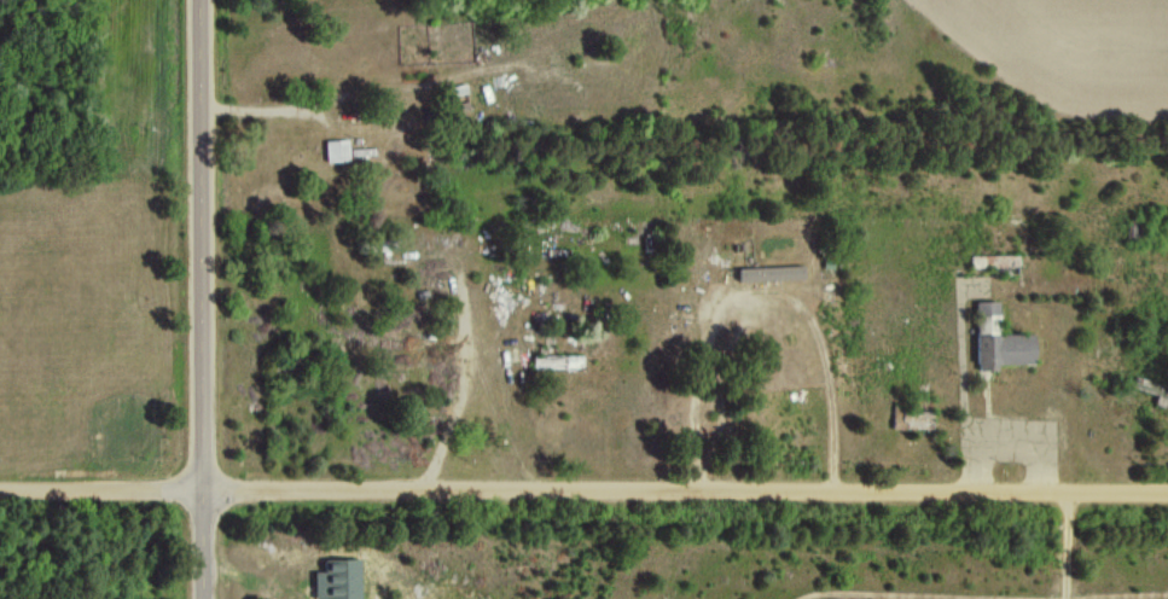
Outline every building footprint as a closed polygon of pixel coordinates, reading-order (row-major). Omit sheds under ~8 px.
[(326,161),(349,160),(348,139),(325,140),(326,161)] [(804,278),(803,264),(738,266),(739,280),(804,278)] [(1034,334),(998,333),(999,300),(977,300),(976,369),(997,369),(998,362),(1034,363),(1034,334)] [(582,367),(581,354),(532,355),(533,368),(582,367)] [(892,428),(931,429),(932,409),(892,407),(892,428)] [(326,558),(326,570),(313,570),(313,598),(324,598),(360,598),(359,557),(326,558)]
